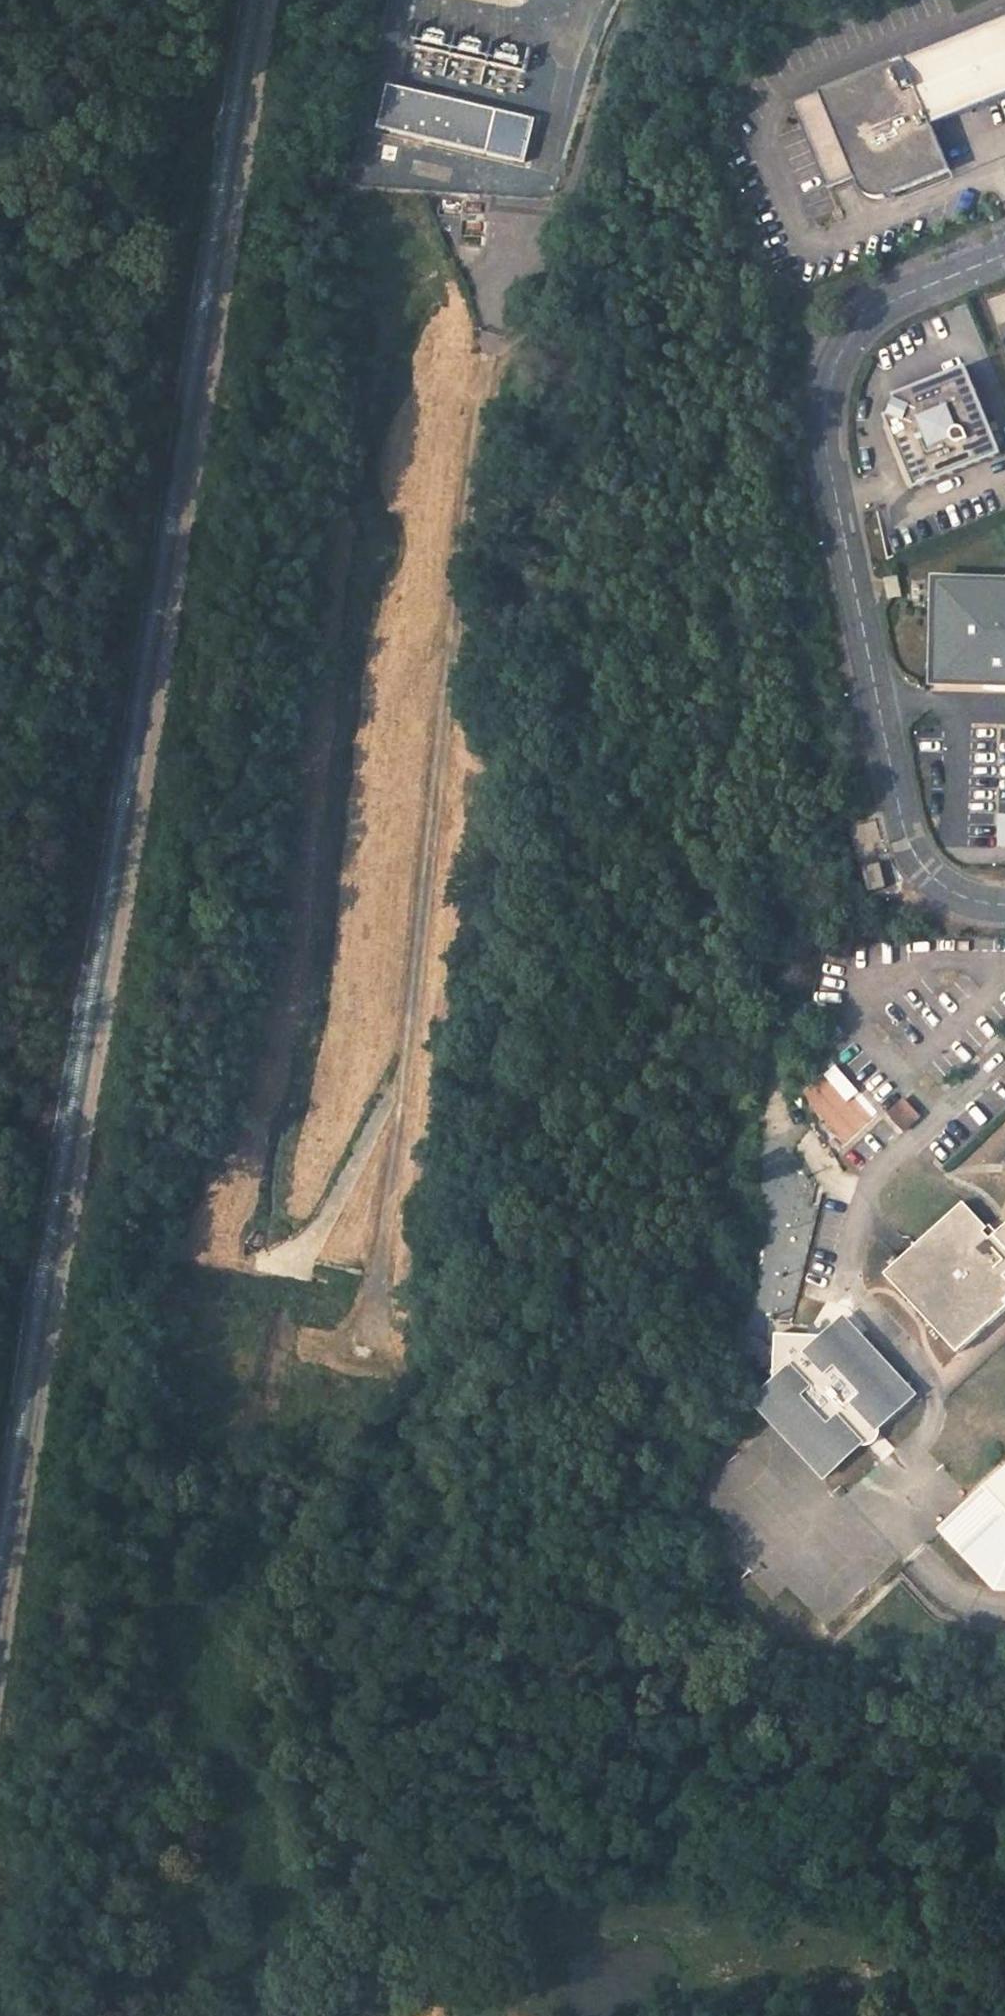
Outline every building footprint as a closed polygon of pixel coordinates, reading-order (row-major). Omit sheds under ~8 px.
[(792,100),(826,186),(854,175),(860,187),(864,191),(870,195),(877,196),(881,195),(1004,144),(1004,17),(906,58),(904,55),(792,100)] [(492,156),(502,112),(392,87),(382,131),(492,156)] [(539,122),(502,112),(492,156),(529,165),(539,122)] [(964,367),(891,395),(893,400),(888,415),(884,417),(911,488),(926,482),(999,453),(964,367)] [(896,577),(882,579),(886,600),(899,597),(900,597),(896,577)] [(934,581),(931,684),(1004,686),(1004,583),(934,581)] [(831,1125),(838,1118),(856,1135),(880,1111),(839,1071),(808,1101),(831,1125)] [(996,1237),(965,1204),(912,1255),(905,1263),(895,1253),(884,1264),(893,1273),(888,1277),(957,1352),(961,1357),(1004,1315),(1004,1228),(996,1237)] [(918,1399),(848,1322),(829,1340),(780,1338),(776,1388),(757,1405),(828,1482),(918,1399)] [(942,1531),(999,1593),(1004,1593),(1004,1474),(942,1531)]
